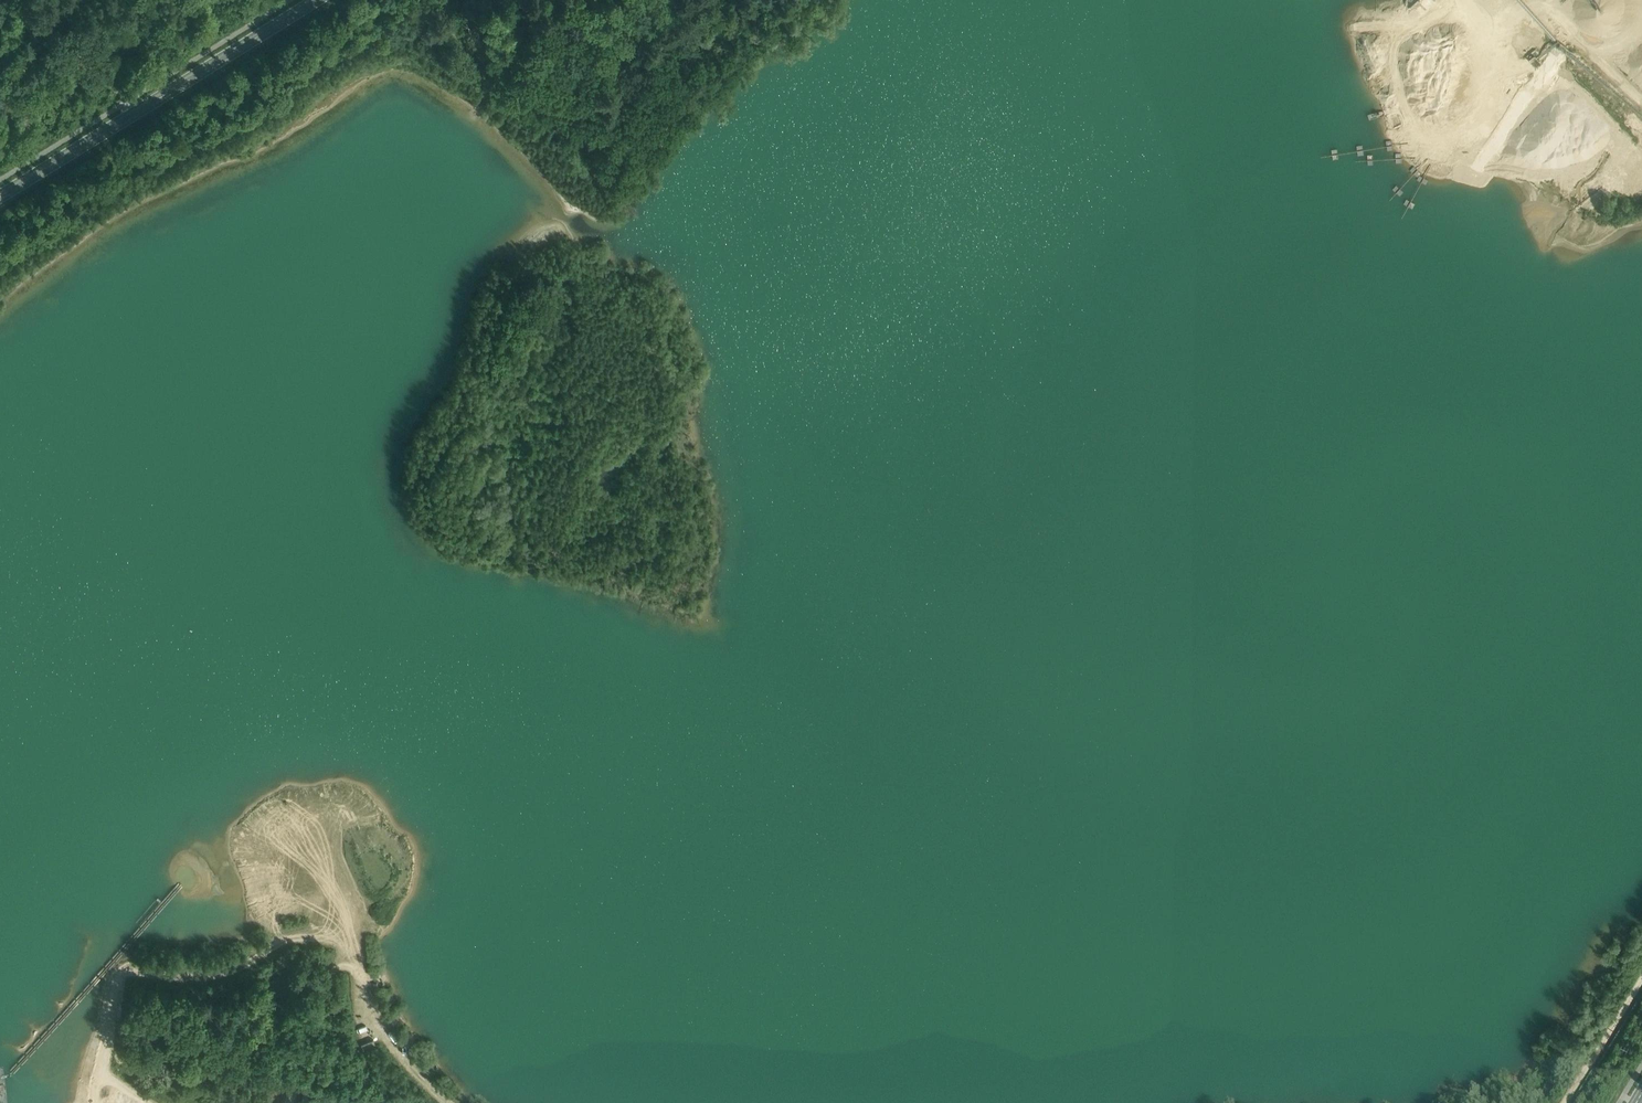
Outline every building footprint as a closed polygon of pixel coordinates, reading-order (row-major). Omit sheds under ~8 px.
[(1545,60),(1539,54),(1535,59),(1540,64),(1545,60)]
